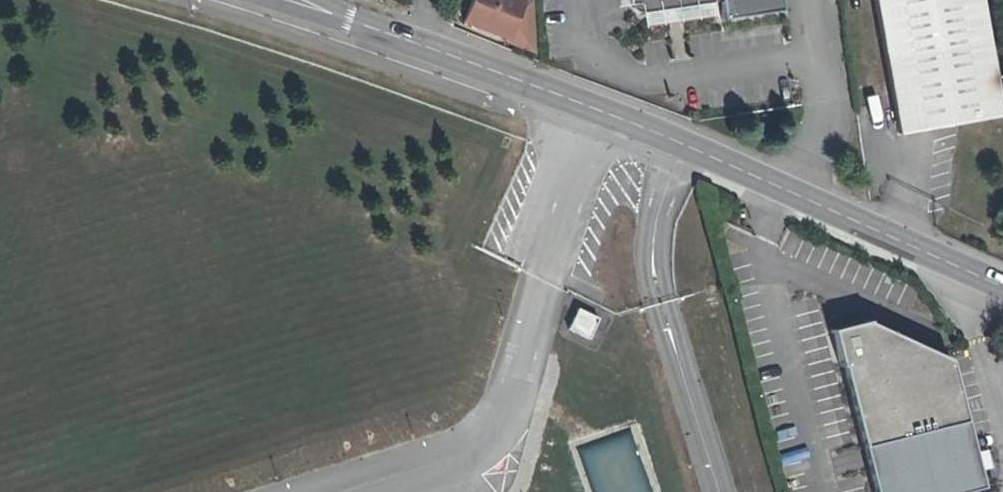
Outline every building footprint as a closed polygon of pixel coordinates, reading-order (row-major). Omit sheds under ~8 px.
[(533,56),(529,2),(523,0),(466,0),(456,28),(533,56)] [(627,15),(629,19),(632,21),(636,23),(640,23),(715,11),(718,29),(778,21),(775,0),(625,0),(627,15)] [(978,0),(874,0),(888,87),(895,130),(998,113),(978,0)] [(599,319),(578,309),(568,330),(589,340),(599,319)] [(833,330),(876,491),(970,491),(983,489),(952,361),(869,322),(833,330)]
